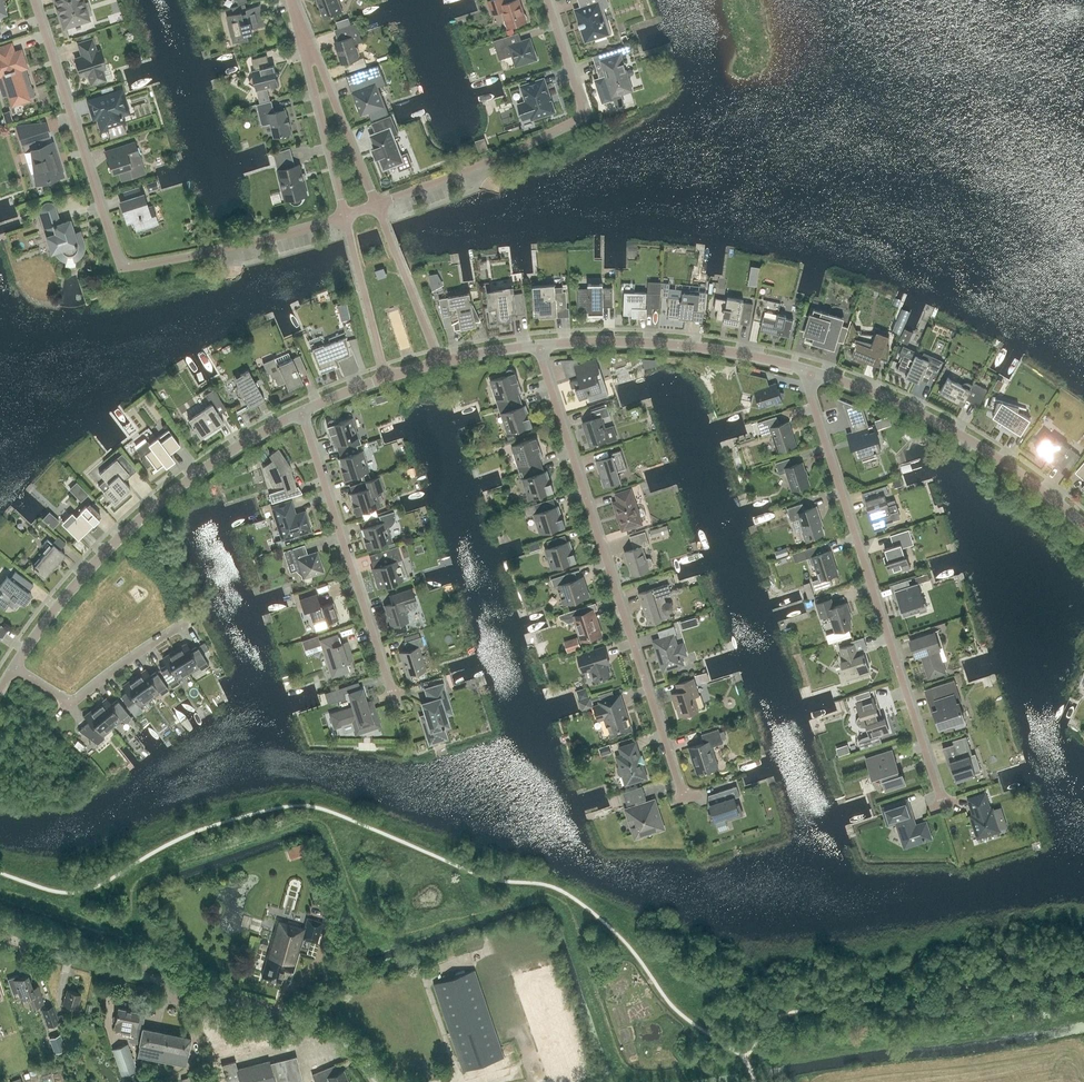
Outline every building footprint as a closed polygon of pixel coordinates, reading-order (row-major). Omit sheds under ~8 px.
[(65,27),(81,22),(80,18),(92,14),(88,2),(84,4),(83,0),(56,0),(65,27)] [(325,18),(343,11),(340,4),(339,5),(338,0),(318,0),(325,18)] [(505,4),(503,0),(491,0),(489,1),(493,14),(501,11),(504,12),(506,19),(505,21),(505,23),(506,25),(508,26),(509,27),(526,22),(526,20),(527,19),(527,16),(525,14),(523,13),(519,0),(516,0),(505,4)] [(592,4),(576,10),(586,41),(608,34),(608,36),(612,34),(608,21),(604,22),(599,6),(609,3),(608,0),(591,0),(592,4)] [(265,25),(260,5),(247,8),(248,11),(243,12),(243,11),(227,15),(234,42),(250,39),(248,31),(253,30),(252,28),(265,25)] [(337,21),(339,27),(352,23),(350,17),(337,21)] [(342,40),(336,42),(343,64),(359,59),(358,57),(359,57),(360,55),(358,48),(356,47),(355,47),(352,37),(358,36),(360,35),(359,30),(354,32),(352,24),(338,29),(342,40)] [(535,51),(530,38),(511,44),(509,36),(494,41),(500,60),(513,56),(516,66),(529,62),(529,63),(539,60),(536,50),(535,51)] [(106,65),(105,61),(102,59),(100,51),(97,52),(92,39),(79,44),(83,56),(75,59),(81,76),(88,73),(92,84),(105,79),(102,69),(105,68),(105,67),(106,65)] [(34,96),(25,68),(27,67),(21,50),(14,52),(12,44),(13,44),(13,43),(0,47),(0,85),(4,97),(5,97),(4,96),(9,95),(12,105),(30,100),(29,97),(33,95),(33,96),(34,96)] [(630,43),(620,46),(623,54),(632,51),(630,43)] [(600,79),(596,80),(603,102),(614,98),(617,107),(625,104),(621,93),(632,89),(620,54),(602,60),(605,70),(602,71),(604,77),(600,79)] [(253,76),(250,82),(256,86),(257,91),(260,102),(270,100),(267,89),(280,85),(278,78),(280,75),(276,72),(275,65),(269,66),(268,64),(269,64),(267,55),(252,59),(254,68),(255,67),(256,70),(252,71),(253,76)] [(361,90),(354,93),(359,105),(356,105),(359,111),(361,110),(362,114),(368,111),(372,120),(389,113),(389,112),(387,113),(381,97),(380,97),(376,88),(387,84),(380,68),(356,77),(361,90)] [(519,105),(521,108),(520,109),(519,110),(519,111),(520,113),(520,114),(521,114),(523,114),(524,118),(532,115),(533,118),(552,112),(548,99),(550,98),(546,86),(539,88),(537,82),(523,86),(528,102),(519,105)] [(118,92),(89,101),(93,113),(96,112),(102,130),(106,129),(108,134),(111,133),(113,138),(125,134),(124,129),(122,124),(124,123),(122,115),(126,113),(128,109),(127,105),(122,103),(118,92)] [(292,136),(285,107),(285,110),(275,112),(272,100),(257,104),(262,124),(264,125),(271,123),(275,137),(291,133),(292,136)] [(402,157),(394,137),(399,134),(392,115),(372,123),(376,133),(371,135),(384,170),(398,164),(401,169),(411,165),(407,155),(402,157)] [(62,176),(51,144),(49,144),(43,123),(32,126),(30,120),(17,124),(26,152),(33,173),(39,171),(42,182),(62,176)] [(135,142),(105,152),(112,173),(119,171),(122,180),(140,175),(140,174),(142,174),(139,165),(142,164),(139,155),(135,142)] [(292,203),(295,204),(298,204),(301,203),(303,200),(303,196),(302,193),(307,192),(301,168),(296,169),(293,158),(277,162),(275,153),(274,153),(284,194),(288,192),(289,197),(290,197),(290,200),(292,203)] [(156,180),(146,183),(148,190),(158,187),(156,180)] [(147,209),(143,195),(121,202),(126,217),(133,214),(137,229),(156,223),(151,208),(147,209)] [(52,204),(51,203),(49,203),(48,203),(47,203),(46,203),(45,204),(44,205),(43,206),(43,207),(42,208),(42,210),(42,211),(42,212),(39,213),(45,229),(48,228),(56,251),(57,253),(58,255),(60,257),(61,259),(64,260),(66,261),(66,262),(65,266),(67,266),(69,267),(72,266),(74,266),(76,266),(74,262),(75,262),(74,260),(77,259),(79,258),(81,256),(82,254),(83,251),(84,249),(84,246),(84,244),(83,241),(80,232),(74,234),(70,221),(60,224),(55,208),(55,207),(54,206),(54,205),(53,205),(52,204)] [(750,275),(759,277),(761,267),(752,266),(750,275)] [(384,269),(377,271),(379,277),(386,275),(384,269)] [(443,284),(437,274),(430,276),(429,273),(433,293),(434,292),(433,290),(443,284)] [(660,308),(662,282),(661,282),(661,284),(649,284),(648,293),(625,292),(624,314),(638,314),(638,313),(645,313),(645,316),(646,316),(646,313),(653,314),(653,308),(660,308)] [(540,317),(558,315),(557,309),(567,308),(566,291),(556,292),(555,284),(533,286),(535,309),(534,309),(534,311),(540,310),(540,317)] [(589,314),(604,314),(604,307),(613,307),(613,288),(603,288),(603,284),(589,284),(589,288),(578,288),(578,312),(589,311),(589,314)] [(489,291),(487,291),(488,293),(487,293),(490,309),(492,309),(492,313),(497,312),(498,322),(513,320),(512,313),(525,311),(525,313),(526,313),(523,293),(516,294),(514,285),(503,287),(503,289),(494,290),(492,291),(491,290),(489,290),(489,291)] [(706,292),(682,290),(681,298),(668,297),(668,306),(670,306),(669,316),(668,316),(693,319),(694,308),(705,309),(706,292)] [(449,297),(439,299),(443,317),(452,315),(456,330),(462,329),(477,326),(476,320),(480,319),(476,311),(472,303),(473,303),(472,299),(472,300),(470,293),(449,297)] [(744,302),(744,300),(728,297),(728,300),(716,298),(714,309),(718,310),(716,319),(724,321),(724,323),(740,325),(740,323),(750,325),(753,304),(744,302)] [(787,316),(779,314),(782,303),(759,298),(754,320),(762,322),(761,329),(774,333),(774,334),(780,336),(780,334),(790,336),(794,320),(786,318),(787,316)] [(338,305),(342,320),(350,318),(346,303),(338,305)] [(844,343),(849,328),(842,326),(844,318),(814,309),(805,340),(835,349),(838,341),(844,343)] [(885,348),(890,336),(889,336),(876,335),(861,334),(862,330),(859,330),(852,320),(851,320),(844,343),(855,347),(852,355),(879,365),(882,358),(887,361),(888,360),(889,355),(890,349),(885,348)] [(321,336),(308,341),(312,350),(320,373),(333,368),(331,364),(338,361),(337,358),(350,353),(345,332),(329,338),(330,343),(325,345),(321,336)] [(903,357),(897,370),(907,374),(906,377),(920,383),(921,380),(928,384),(933,373),(937,375),(943,361),(931,355),(924,352),(923,354),(904,345),(899,355),(903,357)] [(299,373),(306,370),(299,354),(277,364),(275,357),(263,362),(268,373),(270,373),(272,379),(274,378),(277,384),(285,380),(288,389),(303,382),(299,373)] [(579,378),(570,381),(573,388),(576,387),(580,400),(592,396),(593,399),(590,400),(590,401),(609,395),(604,380),(599,382),(598,379),(597,379),(595,373),(600,372),(596,359),(575,365),(579,378)] [(522,392),(516,372),(515,371),(514,370),(513,369),(511,369),(510,369),(508,369),(507,370),(506,371),(506,373),(505,374),(506,375),(492,380),(498,399),(496,400),(501,414),(503,413),(509,433),(533,425),(526,405),(520,407),(516,394),(522,392)] [(255,382),(249,370),(236,377),(241,396),(243,394),(250,408),(265,400),(257,386),(256,381),(255,382)] [(764,377),(737,370),(744,391),(754,394),(751,406),(761,408),(774,404),(781,406),(784,392),(779,391),(776,383),(767,386),(764,377)] [(948,377),(940,393),(963,405),(966,399),(979,406),(987,390),(974,382),(973,385),(969,383),(968,382),(967,382),(966,382),(965,382),(964,383),(963,384),(962,385),(948,377)] [(201,438),(224,422),(219,414),(227,409),(214,389),(206,395),(212,404),(189,419),(201,438)] [(870,431),(863,409),(863,408),(838,398),(838,399),(844,401),(855,436),(850,437),(857,458),(862,457),(863,460),(877,456),(876,453),(878,453),(877,452),(882,450),(875,429),(870,431)] [(1031,419),(1018,411),(1019,407),(1027,409),(994,399),(999,401),(996,411),(993,416),(1021,434),(1031,419)] [(591,445),(607,440),(608,443),(618,439),(614,425),(605,428),(602,418),(611,415),(608,406),(591,411),(593,419),(584,422),(591,445)] [(796,445),(789,422),(780,425),(777,416),(758,422),(763,436),(772,433),(778,451),(796,445)] [(351,418),(337,423),(337,421),(336,420),(334,419),(333,419),(331,419),(330,420),(329,420),(328,422),(327,423),(327,425),(327,426),(334,446),(340,444),(342,450),(357,445),(357,446),(362,444),(359,437),(357,438),(351,418)] [(148,441),(137,449),(144,458),(141,460),(147,468),(152,464),(157,470),(172,458),(169,454),(180,445),(169,430),(150,444),(148,441)] [(1055,441),(1046,434),(1035,449),(1051,460),(1052,458),(1064,467),(1075,452),(1080,455),(1078,457),(1079,458),(1080,456),(1056,438),(1055,441)] [(543,458),(537,438),(513,445),(520,465),(518,465),(520,473),(522,472),(539,466),(537,460),(543,458)] [(359,452),(357,446),(357,445),(342,450),(344,457),(338,459),(344,479),(368,471),(361,451),(359,452)] [(287,465),(288,464),(278,448),(270,454),(274,461),(265,467),(271,476),(274,486),(284,483),(286,490),(285,491),(286,492),(272,496),(274,502),(302,493),(298,486),(296,487),(290,470),(289,470),(287,465)] [(596,461),(604,486),(621,481),(618,472),(627,469),(621,450),(611,453),(612,456),(596,461)] [(788,472),(793,490),(809,485),(802,462),(793,465),(790,458),(776,463),(780,474),(788,472)] [(123,480),(130,474),(117,459),(100,474),(105,480),(99,486),(115,505),(128,494),(126,492),(131,488),(123,480)] [(541,473),(539,466),(522,472),(531,498),(554,491),(548,471),(541,473)] [(379,506),(375,493),(384,490),(380,477),(368,480),(353,485),(356,492),(349,494),(356,514),(379,506)] [(893,481),(896,487),(903,485),(901,478),(893,481)] [(89,494),(77,482),(70,489),(81,501),(89,494)] [(871,499),(866,500),(873,523),(876,529),(884,527),(883,524),(901,518),(895,499),(887,502),(885,495),(889,493),(887,485),(868,491),(871,499)] [(623,530),(642,523),(631,490),(617,494),(619,501),(614,503),(617,510),(616,510),(620,523),(621,522),(623,530)] [(553,508),(550,499),(524,508),(527,516),(536,513),(542,533),(565,526),(559,506),(553,508)] [(274,507),(283,538),(287,537),(289,538),(291,538),(293,537),(295,535),(309,530),(308,527),(310,526),(309,521),(307,522),(304,513),(297,515),(296,517),(293,515),(294,513),(291,502),(274,507)] [(806,539),(824,533),(819,519),(820,519),(816,507),(805,511),(803,503),(787,508),(791,521),(800,518),(805,532),(803,532),(806,539)] [(76,520),(75,518),(73,517),(72,517),(71,517),(69,517),(68,518),(67,519),(66,520),(66,522),(66,523),(66,524),(67,526),(74,532),(78,537),(92,523),(94,525),(99,519),(98,518),(101,515),(90,505),(88,508),(86,506),(80,512),(82,514),(76,520)] [(49,511),(43,519),(53,528),(60,521),(49,511)] [(367,527),(361,529),(367,549),(391,541),(386,527),(387,527),(388,526),(389,526),(390,525),(391,525),(391,524),(392,523),(393,523),(393,522),(394,521),(394,520),(394,519),(395,518),(395,517),(395,516),(395,515),(395,514),(394,513),(394,512),(394,511),(380,515),(365,520),(367,527)] [(650,530),(652,538),(669,532),(667,525),(650,530)] [(913,540),(909,529),(891,535),(894,546),(885,549),(889,561),(886,562),(889,573),(901,569),(901,571),(911,568),(907,555),(905,556),(901,544),(913,540)] [(649,569),(648,567),(652,566),(653,564),(652,559),(650,558),(646,559),(642,547),(650,545),(645,532),(630,536),(634,549),(626,552),(633,574),(649,569)] [(564,543),(562,536),(547,541),(550,547),(547,548),(553,568),(577,561),(570,541),(564,543)] [(48,551),(33,568),(38,571),(41,577),(60,564),(58,563),(66,554),(48,539),(42,546),(48,551)] [(539,541),(528,545),(530,551),(541,548),(539,541)] [(821,544),(795,553),(798,562),(810,558),(812,564),(814,565),(815,565),(817,570),(818,569),(821,579),(814,581),(817,590),(833,585),(830,576),(837,574),(834,564),(835,564),(830,550),(824,552),(821,544)] [(300,569),(304,579),(312,576),(311,575),(323,571),(317,553),(305,556),(302,546),(284,552),(291,572),(300,569)] [(383,557),(371,561),(375,560),(377,567),(375,568),(378,577),(377,577),(380,587),(408,578),(408,577),(403,579),(401,574),(403,574),(400,565),(400,566),(398,566),(397,561),(402,560),(399,551),(398,546),(395,546),(389,548),(381,551),(383,557)] [(777,558),(789,554),(787,548),(775,552),(777,558)] [(32,594),(28,592),(34,585),(16,571),(11,578),(7,576),(0,585),(0,587),(3,589),(0,592),(0,606),(5,610),(9,605),(15,609),(20,602),(24,605),(32,594)] [(588,596),(585,586),(583,587),(580,578),(576,579),(574,572),(551,579),(554,587),(558,586),(563,604),(559,605),(560,606),(588,596)] [(928,573),(916,577),(918,584),(930,580),(928,573)] [(674,608),(673,606),(673,604),(671,603),(669,602),(667,602),(665,597),(672,594),(669,584),(639,593),(649,624),(673,616),(673,615),(671,616),(670,613),(672,612),(673,610),(674,608)] [(904,615),(926,608),(918,584),(896,591),(904,615)] [(412,589),(405,591),(390,596),(393,604),(386,606),(392,626),(408,621),(404,609),(417,605),(412,589)] [(813,590),(807,591),(810,599),(815,597),(813,590)] [(308,609),(313,622),(316,632),(318,631),(318,633),(327,630),(327,628),(329,627),(328,623),(338,619),(333,602),(322,606),(320,604),(317,594),(300,599),(304,611),(308,609)] [(851,612),(847,603),(834,607),(831,598),(816,603),(821,617),(829,615),(835,632),(826,635),(829,644),(852,636),(849,628),(852,627),(847,613),(851,612)] [(600,633),(593,611),(587,613),(584,607),(560,615),(561,618),(568,622),(576,620),(582,639),(600,633)] [(689,619),(691,626),(699,624),(696,617),(689,619)] [(677,646),(674,635),(677,634),(674,626),(658,631),(661,639),(654,641),(659,654),(658,656),(659,660),(661,661),(664,670),(683,664),(680,656),(686,654),(682,644),(677,646)] [(396,638),(407,634),(405,628),(394,631),(396,638)] [(425,670),(418,647),(424,645),(421,637),(420,637),(418,633),(404,637),(405,642),(404,642),(407,650),(401,652),(408,675),(425,670)] [(930,677),(945,672),(944,672),(937,649),(939,648),(934,633),(911,641),(916,655),(922,653),(930,677)] [(309,648),(321,644),(318,636),(307,639),(309,648)] [(347,661),(352,660),(348,647),(343,649),(339,636),(322,641),(333,675),(350,670),(347,661)] [(576,638),(564,641),(568,652),(579,649),(576,638)] [(209,649),(205,642),(200,645),(205,652),(209,649)] [(209,665),(197,646),(191,650),(187,644),(175,651),(189,673),(199,666),(201,669),(209,665)] [(859,655),(855,644),(840,648),(844,660),(841,661),(847,679),(870,672),(864,654),(859,655)] [(575,654),(579,653),(578,649),(581,648),(579,649),(568,652),(568,653),(565,654),(567,660),(576,657),(575,654)] [(595,681),(610,676),(606,663),(610,662),(605,648),(578,656),(583,671),(591,668),(595,681)] [(189,673),(175,651),(163,659),(167,665),(160,669),(172,687),(180,683),(178,679),(189,673)] [(150,676),(146,670),(135,678),(149,699),(160,691),(162,695),(169,689),(156,671),(150,676)] [(706,671),(695,675),(697,683),(709,680),(706,671)] [(149,699),(135,678),(123,687),(127,692),(121,696),(136,716),(137,715),(143,711),(142,709),(142,708),(140,706),(149,699)] [(672,694),(676,708),(677,707),(680,716),(697,710),(693,697),(699,695),(694,678),(676,684),(679,692),(672,694)] [(955,680),(925,689),(932,712),(934,711),(939,728),(954,723),(955,724),(956,726),(957,726),(958,727),(960,727),(961,726),(962,726),(963,724),(964,723),(964,721),(963,720),(965,720),(959,703),(962,702),(955,680)] [(450,708),(443,684),(426,689),(429,701),(423,703),(428,721),(423,723),(428,739),(446,733),(443,727),(444,726),(448,724),(444,710),(450,708)] [(328,705),(346,699),(342,688),(325,693),(328,705)] [(590,698),(586,688),(577,691),(580,701),(590,698)] [(379,725),(373,707),(368,708),(361,690),(350,693),(355,708),(332,715),(336,726),(353,721),(357,733),(379,725)] [(857,703),(872,698),(869,690),(855,695),(857,703)] [(601,704),(594,707),(598,720),(605,717),(611,736),(631,730),(620,695),(600,701),(601,704)] [(593,706),(591,698),(590,698),(580,701),(583,709),(593,706)] [(867,725),(870,735),(862,738),(860,739),(859,741),(859,744),(861,749),(882,742),(880,735),(889,732),(885,718),(880,720),(873,698),(857,703),(862,716),(860,718),(859,719),(859,721),(859,723),(861,725),(863,725),(865,725),(867,725)] [(131,717),(117,699),(111,704),(107,699),(96,708),(112,727),(122,719),(122,720),(128,723),(130,720),(131,717)] [(112,727),(96,708),(85,717),(90,722),(79,730),(98,744),(105,738),(102,735),(112,727)] [(689,748),(697,773),(706,770),(706,771),(719,767),(712,747),(724,743),(719,729),(702,734),(705,743),(689,748)] [(973,754),(967,736),(953,740),(959,759),(950,761),(956,780),(976,774),(975,773),(981,771),(976,753),(973,754)] [(79,740),(75,745),(82,750),(86,746),(79,740)] [(626,784),(647,778),(636,743),(620,748),(623,755),(617,756),(620,765),(619,767),(619,769),(619,771),(620,773),(621,774),(623,775),(626,784)] [(613,752),(610,744),(599,747),(602,756),(613,752)] [(899,769),(892,750),(866,758),(872,778),(882,775),(883,779),(882,779),(886,790),(906,783),(903,773),(899,774),(898,770),(899,769)] [(654,801),(647,803),(646,799),(647,799),(642,786),(623,792),(627,805),(636,802),(637,806),(627,810),(636,837),(663,828),(654,801)] [(713,812),(710,813),(714,824),(717,823),(720,831),(729,828),(726,820),(743,814),(739,803),(737,804),(735,797),(740,796),(737,786),(719,792),(722,801),(711,804),(713,812)] [(990,811),(985,795),(970,799),(975,815),(972,816),(976,829),(975,829),(978,838),(986,835),(986,834),(999,830),(992,810),(990,811)] [(903,839),(905,846),(931,838),(926,823),(915,826),(912,818),(913,818),(908,802),(907,802),(907,801),(884,809),(888,823),(897,821),(901,832),(900,834),(901,838),(903,839)] [(302,843),(286,848),(290,858),(305,853),(302,843)] [(316,942),(322,923),(308,919),(305,928),(278,920),(262,977),(281,982),(284,970),(293,972),(303,938),(316,942)] [(464,1071),(505,1057),(475,970),(434,984),(464,1071)] [(20,977),(9,980),(15,997),(19,995),(21,999),(29,997),(34,1007),(44,1002),(39,990),(34,991),(26,976),(20,978),(20,977)] [(78,1016),(80,1009),(77,1008),(81,994),(67,990),(63,1004),(74,1007),(72,1014),(78,1016)] [(42,1010),(49,1027),(60,1023),(54,1006),(42,1010)] [(139,1038),(140,1028),(136,1027),(139,1012),(119,1007),(114,1028),(123,1030),(122,1035),(139,1038)] [(161,1056),(166,1032),(143,1027),(139,1044),(137,1054),(156,1058),(157,1055),(161,1056)] [(188,1054),(191,1037),(166,1032),(161,1056),(165,1057),(164,1060),(185,1064),(188,1054)] [(61,1033),(50,1038),(56,1052),(67,1048),(61,1033)] [(251,1051),(249,1043),(243,1044),(243,1041),(237,1042),(237,1044),(236,1044),(237,1049),(235,1050),(237,1055),(251,1051)] [(137,1070),(128,1044),(113,1049),(123,1075),(137,1070)] [(296,1057),(270,1064),(269,1060),(238,1068),(236,1061),(222,1065),(227,1081),(303,1081),(296,1057)] [(209,1078),(205,1067),(191,1071),(193,1076),(182,1079),(183,1081),(196,1081),(209,1078)] [(312,1074),(316,1081),(322,1081),(329,1079),(330,1081),(348,1081),(344,1071),(332,1075),(329,1067),(312,1074)]
